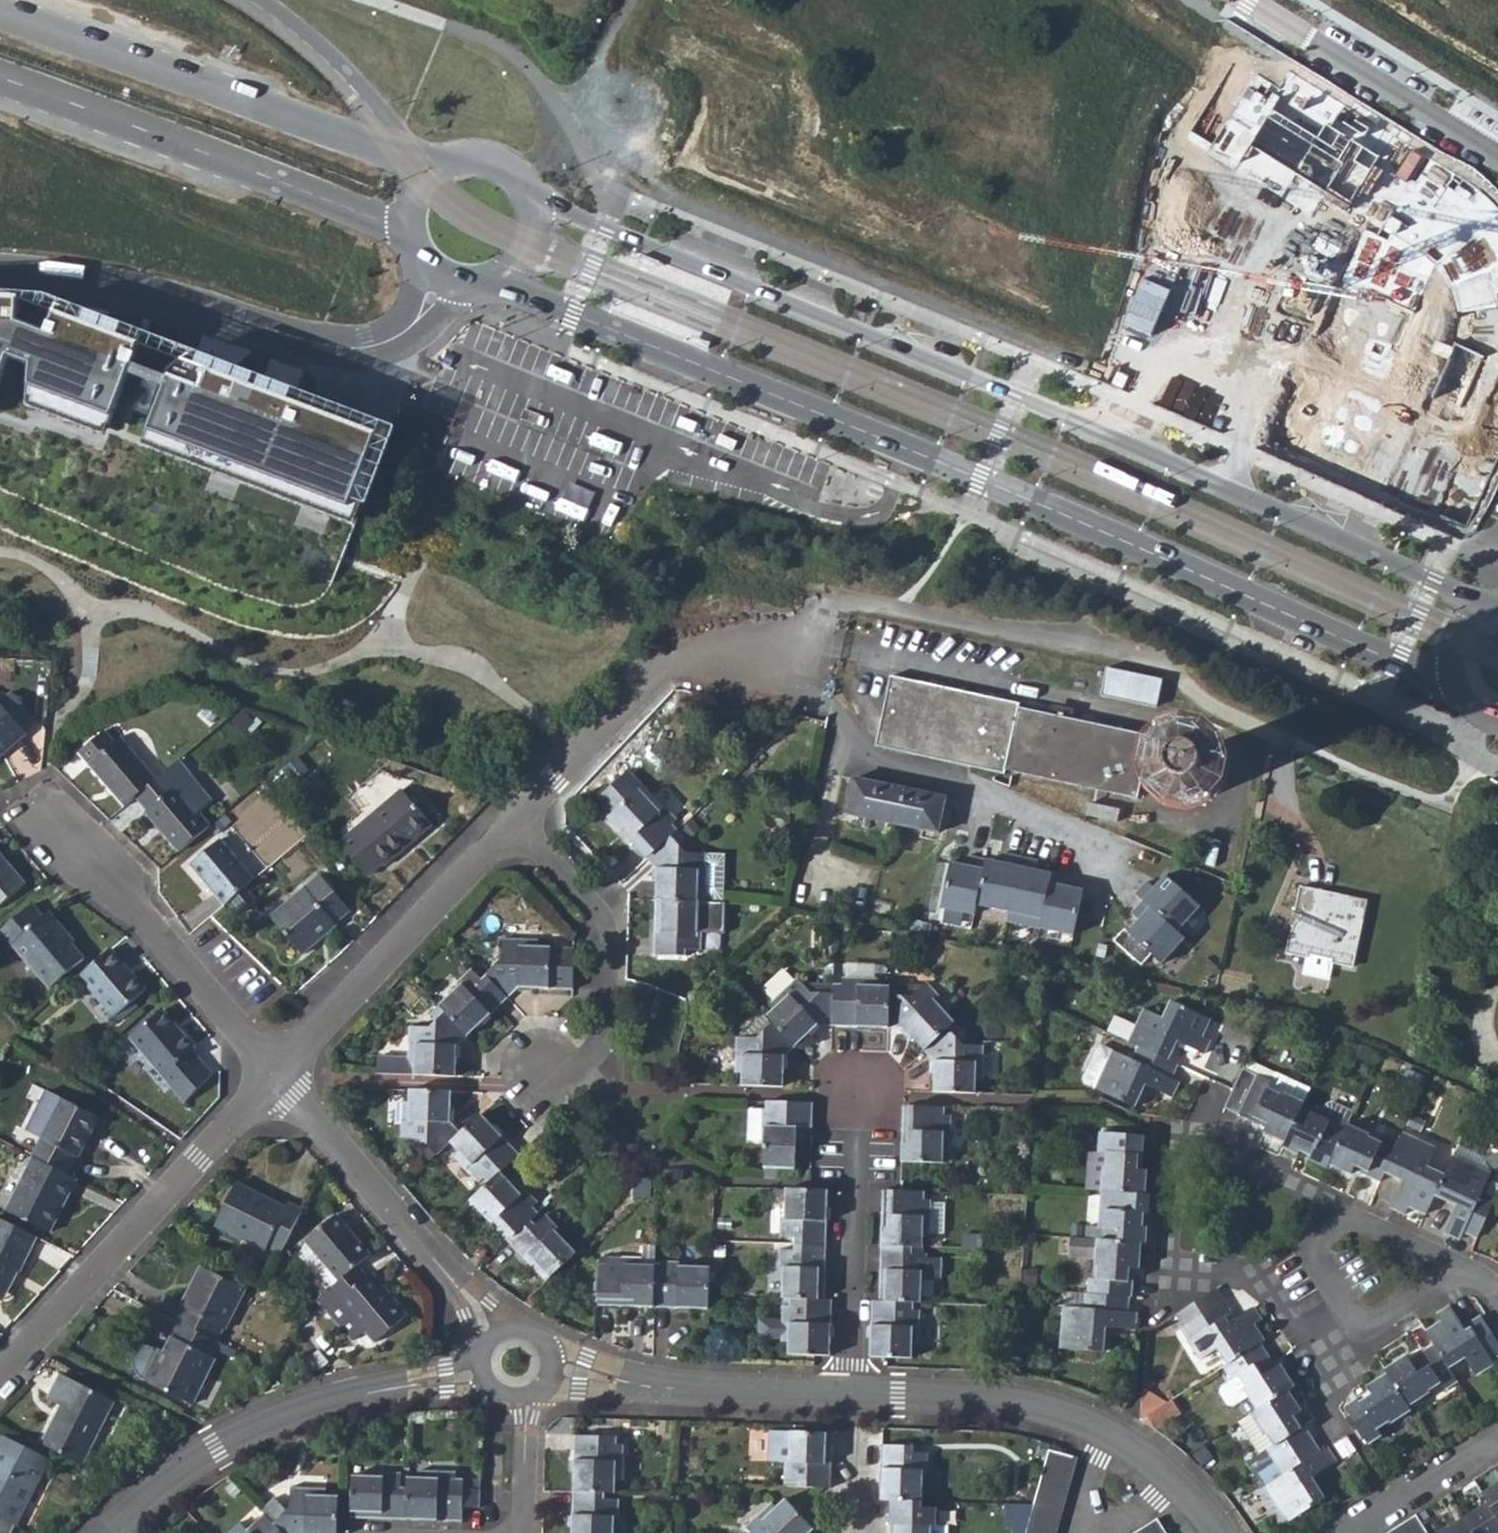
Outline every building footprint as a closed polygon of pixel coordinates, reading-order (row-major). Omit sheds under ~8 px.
[(646,266),(649,258),(630,251),(629,255),(627,259),(646,266)] [(139,346),(56,314),(48,335),(17,324),(19,300),(0,300),(0,379),(9,357),(33,366),(31,386),(112,416),(139,346)] [(688,336),(685,344),(703,351),(705,347),(707,343),(688,336)] [(185,363),(169,378),(151,431),(349,506),(375,436),(185,363)] [(1155,709),(1162,682),(1108,668),(1101,696),(1155,709)] [(1143,773),(1168,779),(1169,769),(1144,763),(1150,738),(1018,709),(1018,705),(891,679),(882,718),(907,755),(1005,775),(1007,771),(1137,799),(1143,773)] [(25,734),(20,728),(31,718),(12,697),(1,707),(0,705),(0,755),(25,734)] [(833,716),(828,732),(837,734),(840,718),(833,716)] [(907,755),(882,718),(875,748),(907,755)] [(78,756),(124,809),(136,800),(156,781),(121,739),(114,744),(104,734),(78,756)] [(1172,765),(1169,769),(1168,779),(1169,787),(1173,795),(1178,800),(1185,804),(1193,805),(1201,804),(1205,802),(1210,798),(1214,793),(1217,787),(1217,781),(1217,776),(1216,770),(1211,763),(1204,757),(1197,755),(1188,755),(1181,757),(1175,761),(1172,765)] [(156,781),(136,800),(146,812),(146,815),(179,853),(209,828),(198,814),(208,806),(208,799),(190,777),(191,777),(178,762),(162,776),(156,781)] [(642,787),(627,771),(594,802),(609,818),(608,819),(646,859),(669,837),(676,831),(671,826),(676,821),(674,819),(653,797),(652,796),(647,800),(639,791),(642,787)] [(852,780),(846,814),(937,833),(944,799),(852,780)] [(685,808),(663,786),(653,797),(674,819),(685,808)] [(402,793),(339,846),(366,878),(381,866),(384,868),(431,827),(402,793)] [(1088,804),(1085,816),(1116,823),(1118,811),(1088,804)] [(655,901),(697,902),(720,903),(722,857),(705,856),(705,855),(683,853),(669,837),(646,859),(656,870),(655,901)] [(190,868),(224,908),(255,882),(221,842),(190,868)] [(25,886),(0,856),(0,907),(25,886)] [(974,915),(986,860),(969,857),(967,867),(950,863),(941,908),(974,915)] [(1068,877),(1051,874),(1040,929),(1073,936),(1082,891),(1065,887),(1068,877)] [(1146,881),(1135,894),(1142,901),(1177,931),(1199,906),(1165,876),(1153,889),(1146,881)] [(320,878),(270,919),(301,957),(335,927),(334,925),(349,912),(320,878)] [(1367,901),(1301,888),(1296,912),(1300,914),(1290,939),(1287,955),(1308,959),(1304,974),(1329,979),(1332,964),(1353,968),(1367,901)] [(696,932),(697,902),(655,901),(653,956),(683,957),(685,951),(698,950),(700,933),(696,932)] [(1142,901),(1131,913),(1139,920),(1127,932),(1162,963),(1184,938),(1177,931),(1142,901)] [(0,934),(0,939),(9,950),(12,946),(49,989),(83,961),(72,945),(74,943),(48,913),(42,919),(31,907),(0,934)] [(519,988),(572,991),(573,949),(537,947),(537,940),(503,940),(501,959),(484,976),(486,977),(507,1000),(519,988)] [(144,993),(110,952),(80,977),(114,1017),(144,993)] [(460,985),(438,1006),(445,1013),(468,1036),(507,1000),(486,977),(482,981),(471,971),(458,982),(460,985)] [(815,1026),(831,1027),(832,994),(810,994),(796,979),(770,1004),(774,1009),(766,1017),(772,1024),(794,1048),(815,1026)] [(841,985),(833,984),(832,994),(831,1027),(887,1030),(888,996),(889,987),(877,986),(876,980),(841,979),(841,985)] [(904,1031),(923,1052),(947,1029),(954,1023),(945,1013),(950,1007),(926,983),(921,988),(910,998),(903,997),(903,986),(889,985),(889,987),(888,996),(887,1030),(904,1031)] [(903,997),(910,998),(921,988),(903,986),(903,997)] [(1143,1010),(1128,1043),(1136,1047),(1167,1061),(1176,1043),(1202,1055),(1209,1041),(1201,1037),(1209,1020),(1170,1003),(1162,1019),(1143,1010)] [(162,1013),(131,1038),(172,1089),(201,1065),(192,1054),(195,1052),(162,1013)] [(458,1046),(468,1036),(445,1013),(429,1028),(408,1028),(407,1058),(376,1057),(376,1074),(413,1076),(456,1078),(458,1046)] [(783,1058),(794,1048),(772,1024),(756,1038),(735,1039),(733,1074),(741,1075),(740,1086),(782,1088),(783,1058)] [(933,1064),(932,1093),(974,1094),(975,1082),(982,1082),(982,1048),(962,1046),(947,1029),(923,1052),(933,1064)] [(1094,1090),(1112,1052),(1101,1047),(1095,1050),(1082,1079),(1083,1085),(1094,1090)] [(1171,1079),(1177,1065),(1167,1061),(1136,1047),(1130,1060),(1112,1052),(1094,1090),(1134,1108),(1144,1087),(1171,1098),(1178,1082),(1171,1079)] [(1284,1143),(1300,1107),(1309,1090),(1275,1074),(1271,1082),(1241,1068),(1231,1091),(1223,1107),(1265,1127),(1262,1132),(1284,1143)] [(421,1140),(436,1156),(449,1143),(460,1133),(450,1123),(453,1093),(409,1092),(408,1103),(402,1103),(400,1138),(421,1140)] [(60,1101),(47,1094),(25,1137),(38,1144),(60,1101)] [(38,1144),(31,1158),(33,1159),(66,1176),(76,1158),(78,1159),(97,1120),(60,1101),(38,1144)] [(796,1130),(811,1130),(811,1104),(764,1102),(765,1110),(761,1110),(760,1141),(760,1145),(764,1146),(762,1169),(794,1170),(796,1130)] [(1323,1114),(1346,1125),(1352,1112),(1333,1103),(1328,1104),(1323,1114)] [(1299,1151),(1327,1165),(1346,1125),(1323,1114),(1313,1109),(1311,1113),(1300,1107),(1284,1143),(1281,1148),(1296,1156),(1299,1151)] [(943,1117),(943,1109),(904,1108),(901,1164),(942,1165),(943,1153),(949,1152),(951,1117),(943,1117)] [(760,1141),(761,1110),(746,1110),(745,1141),(760,1141)] [(479,1175),(488,1185),(500,1174),(519,1156),(480,1114),(460,1133),(449,1143),(455,1148),(450,1154),(474,1179),(479,1175)] [(1353,1171),(1379,1183),(1383,1174),(1398,1144),(1384,1137),(1380,1144),(1368,1138),(1368,1135),(1346,1125),(1327,1165),(1350,1175),(1353,1171)] [(1102,1168),(1101,1191),(1145,1195),(1147,1171),(1142,1171),(1144,1136),(1101,1132),(1099,1152),(1099,1154),(1107,1155),(1105,1168),(1102,1168)] [(1409,1207),(1425,1215),(1433,1198),(1443,1176),(1427,1168),(1435,1149),(1402,1134),(1398,1144),(1383,1174),(1401,1182),(1390,1208),(1405,1215),(1409,1207)] [(1463,1232),(1477,1238),(1495,1201),(1480,1194),(1490,1173),(1481,1146),(1472,1151),(1458,1145),(1443,1176),(1433,1198),(1455,1208),(1443,1234),(1459,1240),(1463,1232)] [(1099,1152),(1089,1151),(1085,1190),(1101,1191),(1102,1168),(1105,1168),(1107,1155),(1099,1154),(1099,1152)] [(48,1233),(76,1180),(66,1176),(33,1159),(7,1211),(48,1233)] [(469,1202),(507,1243),(531,1221),(539,1214),(536,1211),(533,1207),(537,1203),(512,1179),(508,1182),(500,1174),(488,1185),(469,1202)] [(631,1197),(648,1199),(648,1179),(631,1178),(631,1197)] [(267,1246),(281,1253),(302,1210),(288,1203),(285,1207),(236,1183),(214,1225),(264,1249),(267,1246)] [(794,1239),(794,1245),(825,1247),(828,1191),(785,1190),(783,1219),(780,1219),(779,1238),(794,1239)] [(924,1199),(924,1193),(900,1193),(882,1191),(880,1248),(923,1249),(924,1237),(929,1237),(931,1200),(924,1199)] [(1101,1241),(1140,1244),(1145,1245),(1146,1226),(1142,1226),(1145,1195),(1101,1191),(1098,1229),(1086,1227),(1085,1240),(1097,1241),(1101,1241)] [(536,1211),(539,1214),(549,1204),(546,1200),(544,1202),(540,1207),(536,1211)] [(535,1225),(531,1221),(507,1243),(544,1282),(576,1254),(554,1232),(558,1229),(544,1215),(535,1225)] [(305,1242),(339,1282),(356,1267),(370,1257),(334,1216),(305,1242)] [(35,1239),(0,1221),(0,1302),(15,1273),(17,1275),(35,1239)] [(1097,1265),(1096,1279),(1089,1279),(1087,1294),(1130,1298),(1134,1269),(1137,1270),(1140,1244),(1101,1241),(1097,1241),(1069,1239),(1067,1256),(1094,1259),(1094,1265),(1097,1265)] [(782,1270),(782,1299),(789,1298),(824,1300),(825,1247),(794,1245),(794,1251),(780,1251),(778,1270),(782,1270)] [(642,1266),(654,1266),(654,1247),(642,1247),(642,1259),(642,1266)] [(944,1274),(945,1250),(923,1249),(880,1248),(879,1302),(913,1303),(921,1303),(922,1274),(944,1274)] [(597,1307),(652,1308),(653,1277),(654,1266),(642,1266),(642,1259),(606,1258),(606,1264),(598,1265),(597,1307)] [(661,1278),(653,1277),(652,1308),(709,1310),(709,1297),(710,1267),(680,1266),(681,1263),(661,1262),(661,1278)] [(1028,1286),(1039,1286),(1041,1267),(1030,1266),(1028,1286)] [(366,1278),(356,1267),(339,1282),(317,1299),(328,1311),(340,1302),(364,1332),(374,1343),(405,1316),(371,1274),(366,1278)] [(181,1309),(174,1321),(177,1323),(214,1342),(221,1329),(224,1330),(243,1290),(198,1268),(178,1307),(181,1309)] [(1220,1303),(1212,1291),(1181,1311),(1189,1322),(1183,1326),(1191,1339),(1186,1342),(1198,1361),(1217,1348),(1227,1365),(1260,1343),(1281,1330),(1263,1302),(1253,1308),(1232,1322),(1220,1303)] [(1129,1313),(1130,1298),(1087,1294),(1084,1294),(1082,1308),(1062,1307),(1060,1349),(1103,1353),(1105,1328),(1135,1330),(1137,1314),(1129,1313)] [(788,1354),(814,1356),(829,1356),(831,1300),(824,1300),(789,1298),(789,1306),(781,1307),(780,1342),(788,1343),(788,1354)] [(364,1332),(340,1302),(328,1311),(354,1340),(364,1332)] [(913,1310),(913,1303),(879,1302),(871,1302),(871,1357),(889,1358),(911,1360),(912,1346),(919,1346),(920,1310),(913,1310)] [(1425,1333),(1433,1346),(1449,1371),(1466,1361),(1478,1377),(1494,1366),(1492,1361),(1497,1357),(1497,1346),(1480,1318),(1465,1329),(1450,1306),(1437,1316),(1439,1323),(1425,1333)] [(211,1357),(218,1343),(214,1342),(177,1323),(162,1352),(157,1349),(155,1355),(133,1345),(131,1348),(130,1352),(130,1360),(133,1371),(136,1376),(139,1379),(141,1381),(191,1405),(213,1359),(211,1357)] [(1277,1368),(1260,1343),(1227,1365),(1221,1368),(1231,1381),(1238,1378),(1245,1387),(1243,1388),(1247,1395),(1258,1412),(1289,1392),(1296,1388),(1280,1366),(1277,1368)] [(1407,1357),(1385,1371),(1388,1376),(1409,1409),(1430,1395),(1428,1393),(1439,1385),(1444,1392),(1457,1384),(1449,1371),(1433,1346),(1410,1361),(1407,1357)] [(1390,1425),(1411,1412),(1409,1409),(1388,1376),(1368,1389),(1370,1393),(1346,1409),(1369,1445),(1381,1437),(1377,1430),(1389,1423),(1390,1425)] [(59,1407),(41,1445),(81,1465),(112,1402),(58,1377),(47,1401),(59,1407)] [(1224,1406),(1230,1407),(1247,1395),(1243,1388),(1245,1387),(1238,1378),(1231,1381),(1218,1388),(1217,1395),(1224,1406)] [(1166,1403),(1142,1392),(1140,1420),(1145,1417),(1166,1403)] [(1302,1411),(1289,1392),(1258,1412),(1238,1424),(1258,1454),(1268,1449),(1277,1462),(1313,1438),(1298,1414),(1302,1411)] [(1180,1414),(1172,1399),(1166,1403),(1145,1417),(1153,1431),(1180,1414)] [(799,1481),(800,1487),(824,1488),(830,1488),(832,1433),(791,1433),(790,1461),(785,1462),(784,1480),(799,1481)] [(575,1437),(573,1491),(604,1492),(614,1492),(615,1480),(620,1479),(623,1446),(615,1445),(616,1437),(575,1437)] [(48,1461),(2,1438),(0,1442),(0,1520),(14,1527),(15,1527),(48,1461)] [(1338,1462),(1329,1447),(1321,1451),(1313,1438),(1277,1462),(1259,1473),(1267,1486),(1289,1521),(1326,1497),(1315,1478),(1338,1462)] [(913,1446),(882,1445),(880,1500),(890,1501),(923,1501),(923,1471),(928,1471),(928,1453),(913,1453),(913,1446)] [(1190,1455),(1197,1468),(1212,1458),(1204,1447),(1190,1455)] [(1077,1459),(1048,1451),(1032,1506),(1025,1532),(1057,1532),(1077,1459)] [(1497,1467),(1472,1481),(1487,1505),(1463,1520),(1472,1532),(1497,1532),(1497,1467)] [(352,1476),(350,1518),(405,1520),(406,1489),(400,1489),(400,1473),(383,1472),(382,1476),(352,1476)] [(420,1478),(407,1478),(406,1489),(405,1520),(461,1521),(462,1508),(462,1489),(461,1479),(455,1479),(455,1472),(420,1472),(420,1478)] [(1260,1490),(1282,1525),(1289,1521),(1267,1486),(1260,1490)] [(337,1517),(338,1498),(326,1496),(326,1489),(290,1487),(290,1511),(276,1499),(263,1511),(274,1523),(284,1532),(337,1532),(337,1517)] [(479,1508),(480,1490),(462,1489),(462,1508),(479,1508)] [(604,1492),(573,1491),(571,1532),(613,1532),(613,1518),(617,1518),(618,1499),(604,1499),(604,1492)] [(749,1532),(809,1532),(813,1530),(798,1513),(785,1500),(777,1507),(772,1503),(746,1527),(750,1531),(749,1532)] [(890,1501),(889,1532),(943,1532),(943,1527),(936,1527),(937,1508),(922,1508),(923,1501),(890,1501)] [(1415,1516),(1389,1532),(1426,1532),(1415,1516)] [(274,1523),(270,1527),(260,1518),(248,1530),(250,1532),(284,1532),(274,1523)] [(14,1527),(0,1520),(0,1532),(11,1532),(14,1527)] [(1158,1520),(1136,1532),(1166,1532),(1158,1520)] [(1463,1520),(1442,1532),(1472,1532),(1463,1520)]
